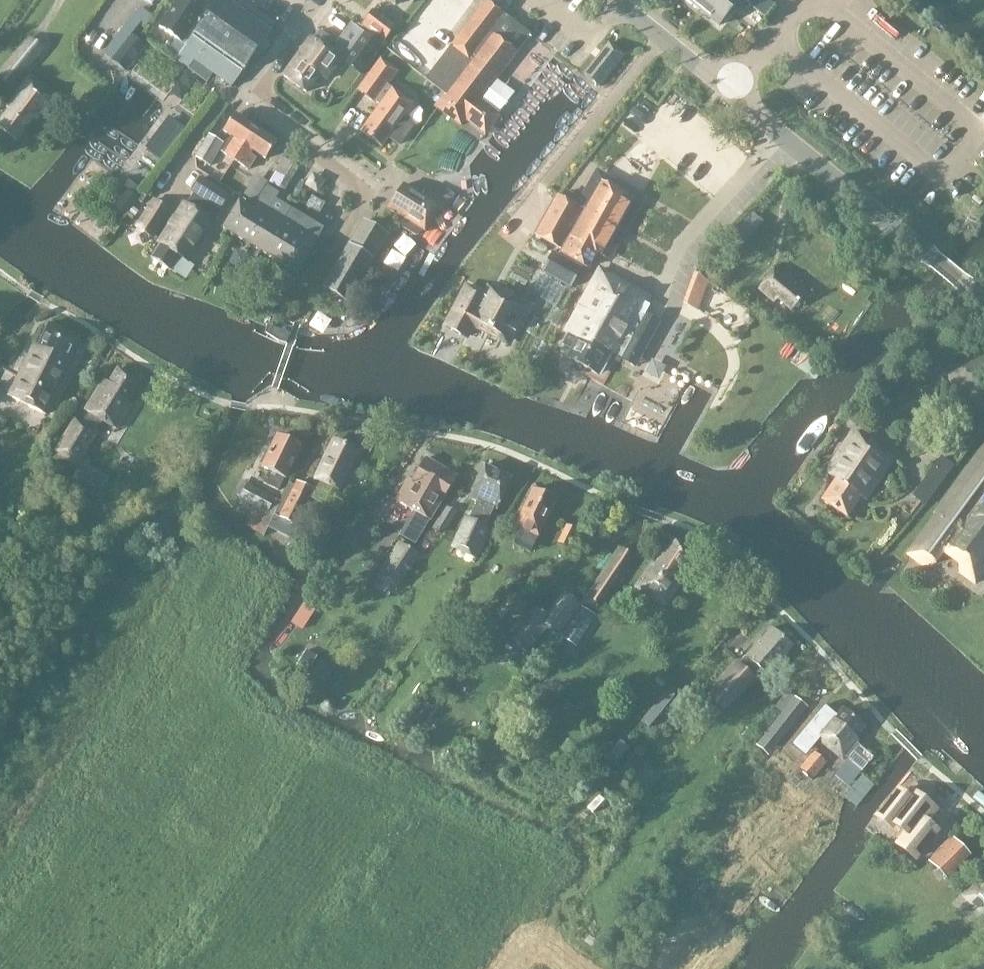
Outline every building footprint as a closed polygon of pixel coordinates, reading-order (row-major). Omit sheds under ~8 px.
[(160,28),(186,46),(176,61),(188,70),(193,62),(231,88),(256,54),(269,35),(218,0),(210,12),(193,0),(179,0),(160,28)] [(506,8),(514,0),(497,0),(506,8)] [(701,11),(710,0),(688,0),(701,11)] [(701,11),(719,26),(741,0),(710,0),(701,11)] [(851,12),(862,0),(844,0),(841,3),(851,12)] [(444,96),(435,108),(460,127),(465,120),(485,136),(500,116),(478,100),(514,53),(491,35),(505,17),(485,2),(425,81),(444,96)] [(361,27),(383,42),(390,48),(400,35),(394,30),(396,28),(373,11),(361,27)] [(327,12),(321,22),(337,32),(344,22),(327,12)] [(125,75),(147,48),(130,35),(110,60),(111,61),(125,75)] [(361,76),(383,47),(365,36),(342,64),(361,76)] [(632,53),(612,37),(581,77),(599,95),(632,53)] [(30,40),(0,76),(0,81),(12,90),(44,51),(30,40)] [(342,61),(311,41),(285,81),(308,96),(321,77),(328,82),(342,61)] [(416,57),(411,68),(419,71),(428,53),(402,41),(399,48),(416,57)] [(361,131),(382,147),(393,131),(395,132),(414,107),(386,87),(396,73),(381,61),(358,92),(373,103),(374,102),(380,106),(361,131)] [(0,124),(0,129),(16,141),(34,118),(37,120),(55,95),(31,77),(7,109),(10,111),(0,124)] [(800,102),(808,86),(796,80),(788,95),(800,102)] [(160,109),(145,138),(165,148),(180,118),(160,109)] [(221,153),(234,163),(256,130),(235,116),(224,132),(237,141),(234,145),(229,142),(221,153)] [(855,153),(869,134),(858,126),(844,145),(855,153)] [(277,144),(256,130),(234,163),(247,172),(255,160),(250,156),(252,152),(265,161),(277,144)] [(210,167),(223,144),(208,135),(195,158),(210,167)] [(121,176),(136,185),(147,168),(131,159),(121,176)] [(284,160),(276,172),(270,183),(283,192),(297,169),(284,160)] [(254,176),(240,198),(253,207),(267,185),(254,176)] [(201,178),(191,193),(219,212),(229,196),(201,178)] [(556,196),(534,235),(560,250),(559,253),(585,268),(594,252),(603,257),(617,233),(625,238),(630,230),(633,232),(647,208),(598,181),(581,210),(556,196)] [(389,212),(403,220),(400,225),(401,229),(414,237),(418,235),(421,230),(426,232),(437,212),(445,216),(453,200),(431,188),(425,199),(403,187),(389,212)] [(222,228),(225,230),(224,232),(299,275),(325,229),(290,209),(284,221),(273,214),(276,210),(272,208),(274,204),(278,206),(283,198),(267,188),(254,212),(238,201),(222,228)] [(139,200),(127,190),(114,207),(126,216),(139,200)] [(154,200),(134,228),(153,240),(170,212),(154,200)] [(160,245),(151,259),(170,272),(179,257),(187,262),(213,222),(184,203),(159,243),(160,245)] [(335,226),(342,213),(325,204),(318,217),(335,226)] [(387,235),(363,221),(324,289),(348,303),(387,235)] [(397,233),(389,250),(407,259),(415,241),(397,233)] [(541,271),(570,288),(581,268),(552,251),(541,271)] [(614,252),(607,264),(630,278),(637,266),(614,252)] [(807,294),(777,268),(758,291),(774,304),(778,299),(792,311),(807,294)] [(562,345),(570,350),(563,361),(593,378),(594,377),(604,382),(613,366),(608,363),(611,359),(614,361),(615,359),(619,362),(618,363),(635,373),(660,329),(643,320),(641,322),(637,320),(647,302),(598,273),(563,335),(567,337),(562,345)] [(680,303),(686,294),(671,283),(665,292),(680,303)] [(468,288),(447,329),(470,341),(478,327),(509,343),(526,308),(491,290),(487,298),(468,288)] [(725,329),(744,342),(757,322),(739,310),(725,329)] [(35,347),(9,398),(45,416),(71,365),(68,363),(79,340),(49,326),(38,349),(35,347)] [(814,380),(821,368),(796,353),(789,364),(814,380)] [(76,422),(57,453),(74,463),(100,421),(116,431),(131,407),(127,404),(139,384),(119,371),(110,385),(105,382),(86,412),(89,414),(82,426),(76,422)] [(892,462),(852,435),(824,476),(834,483),(820,504),(846,521),(860,500),(864,503),(892,462)] [(263,469),(268,472),(263,484),(278,491),(284,479),(285,480),(301,448),(279,437),(263,469)] [(357,453),(335,441),(314,480),(337,492),(357,453)] [(908,558),(923,569),(934,567),(943,554),(957,564),(959,575),(974,586),(983,572),(983,452),(908,558)] [(425,461),(413,483),(408,480),(395,502),(409,510),(397,531),(414,541),(426,519),(430,521),(455,478),(425,461)] [(952,467),(942,461),(924,485),(934,491),(952,467)] [(101,477),(80,465),(70,483),(91,495),(101,477)] [(466,518),(451,548),(475,560),(490,530),(485,528),(493,510),(496,512),(511,479),(484,466),(469,499),(476,502),(467,519),(466,518)] [(297,528),(316,490),(296,481),(276,518),(297,528)] [(247,483),(237,500),(238,500),(254,509),(249,518),(244,526),(262,536),(265,532),(281,502),(247,483)] [(513,521),(519,525),(513,540),(530,548),(536,533),(555,497),(532,485),(513,521)] [(455,512),(446,507),(445,506),(431,529),(441,535),(455,512)] [(579,529),(567,521),(556,539),(569,546),(579,529)] [(398,541),(375,577),(377,578),(377,580),(396,592),(419,555),(398,541)] [(679,578),(694,557),(672,542),(656,565),(654,563),(636,589),(663,608),(682,581),(679,578)] [(581,602),(582,603),(600,613),(636,559),(632,558),(617,551),(614,556),(581,602)] [(524,652),(546,628),(556,637),(581,606),(564,592),(545,616),(537,609),(523,625),(520,622),(507,637),(524,652)] [(581,609),(561,638),(574,647),(594,618),(581,609)] [(771,628),(716,687),(731,701),(760,670),(765,676),(792,647),(771,628)] [(311,674),(328,682),(334,669),(316,661),(311,674)] [(674,696),(666,690),(647,713),(656,720),(674,696)] [(773,723),(773,724),(762,738),(775,748),(786,734),(808,708),(796,697),(773,723)] [(791,747),(804,757),(819,740),(843,760),(858,743),(854,739),(864,727),(843,709),(836,717),(824,707),(791,747)] [(826,764),(813,754),(797,769),(811,781),(826,764)] [(944,826),(912,800),(887,830),(904,844),(898,852),(912,864),(944,826)] [(928,863),(946,880),(970,855),(952,838),(928,863)] [(963,897),(983,920),(983,877),(963,897)]
